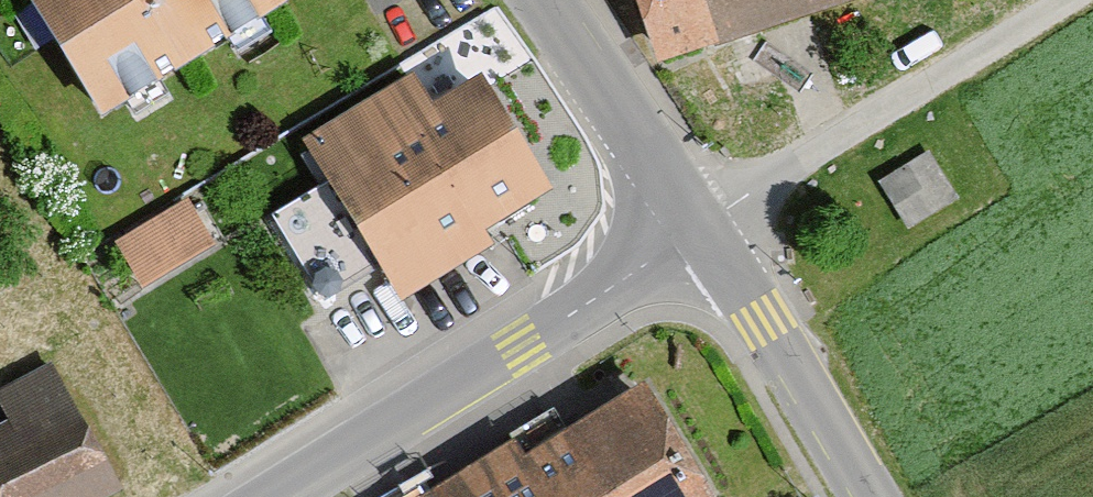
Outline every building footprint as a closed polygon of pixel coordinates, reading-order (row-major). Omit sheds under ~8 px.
[(91,112),(271,2),(270,0),(22,0),(91,112)] [(647,69),(835,0),(622,0),(647,69)] [(350,326),(546,200),(446,45),(250,170),(350,326)] [(975,206),(943,153),(900,179),(932,232),(975,206)] [(151,280),(225,232),(193,183),(119,231),(151,280)] [(626,366),(423,491),(426,496),(707,496),(626,366)] [(114,496),(56,393),(0,424),(0,496),(112,496),(114,496)]
